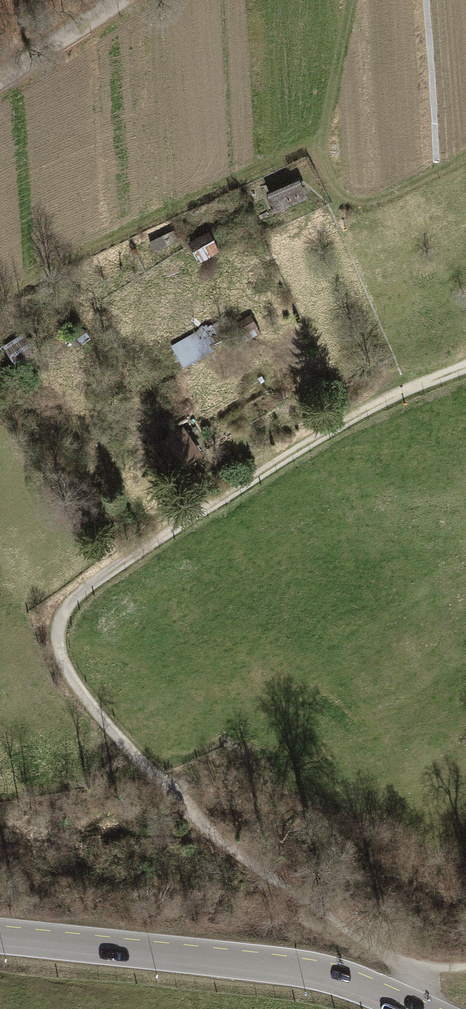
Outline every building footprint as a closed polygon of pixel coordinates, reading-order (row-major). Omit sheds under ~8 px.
[(295,181),(261,195),(268,215),(303,201),(295,181)] [(205,233),(183,243),(193,263),(214,253),(205,233)] [(247,315),(231,324),(240,342),(256,334),(247,315)] [(197,329),(165,346),(178,368),(209,351),(206,347),(231,333),(222,317),(198,331),(197,329)] [(179,428),(144,449),(161,478),(196,457),(179,428)]
